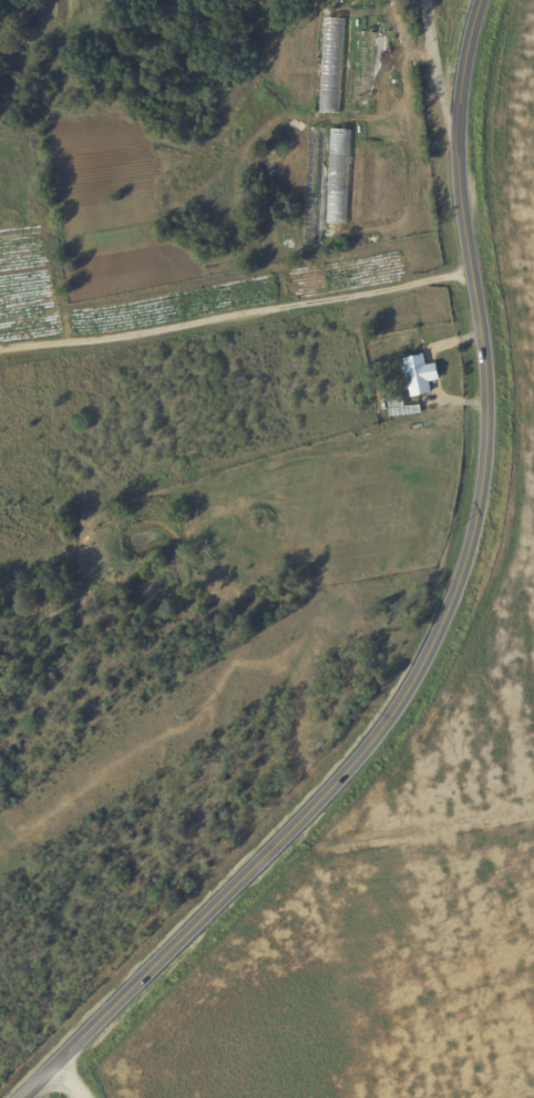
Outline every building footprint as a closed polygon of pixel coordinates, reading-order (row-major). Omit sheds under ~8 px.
[(431,393),(429,382),(439,380),(436,363),(426,365),(424,354),(402,358),(410,397),(431,393)] [(421,414),(420,405),(405,407),(404,399),(387,400),(389,417),(421,414)]
